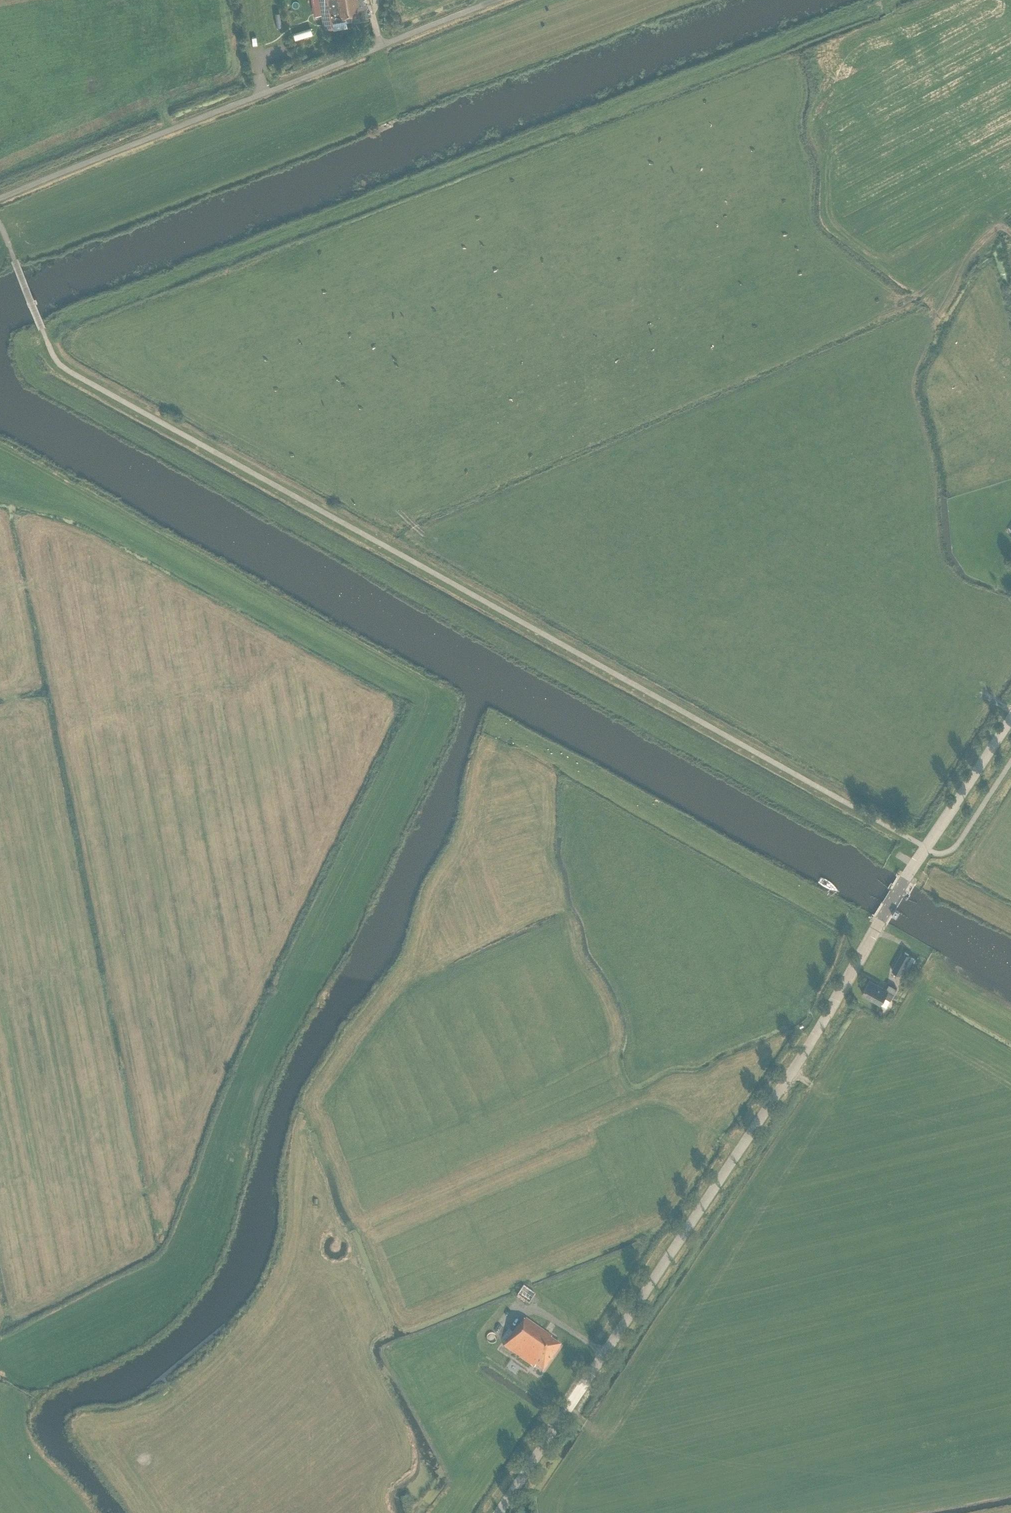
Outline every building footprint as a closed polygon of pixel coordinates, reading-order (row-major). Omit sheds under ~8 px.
[(323,24),(324,29),(333,27),(332,22),(353,18),(354,22),(362,21),(368,20),(366,9),(365,0),(319,0),(323,24)] [(312,24),(294,30),(296,36),(314,31),(312,24)] [(901,976),(912,956),(902,951),(891,971),(901,976)] [(869,981),(862,994),(881,1004),(884,997),(891,1001),(894,995),(897,989),(889,985),(886,990),(869,981)] [(510,1299),(521,1306),(525,1301),(530,1304),(536,1295),(524,1287),(518,1296),(513,1292),(510,1299)] [(520,1327),(518,1326),(504,1347),(535,1368),(536,1366),(543,1371),(561,1346),(551,1339),(552,1337),(525,1319),(520,1327)]
